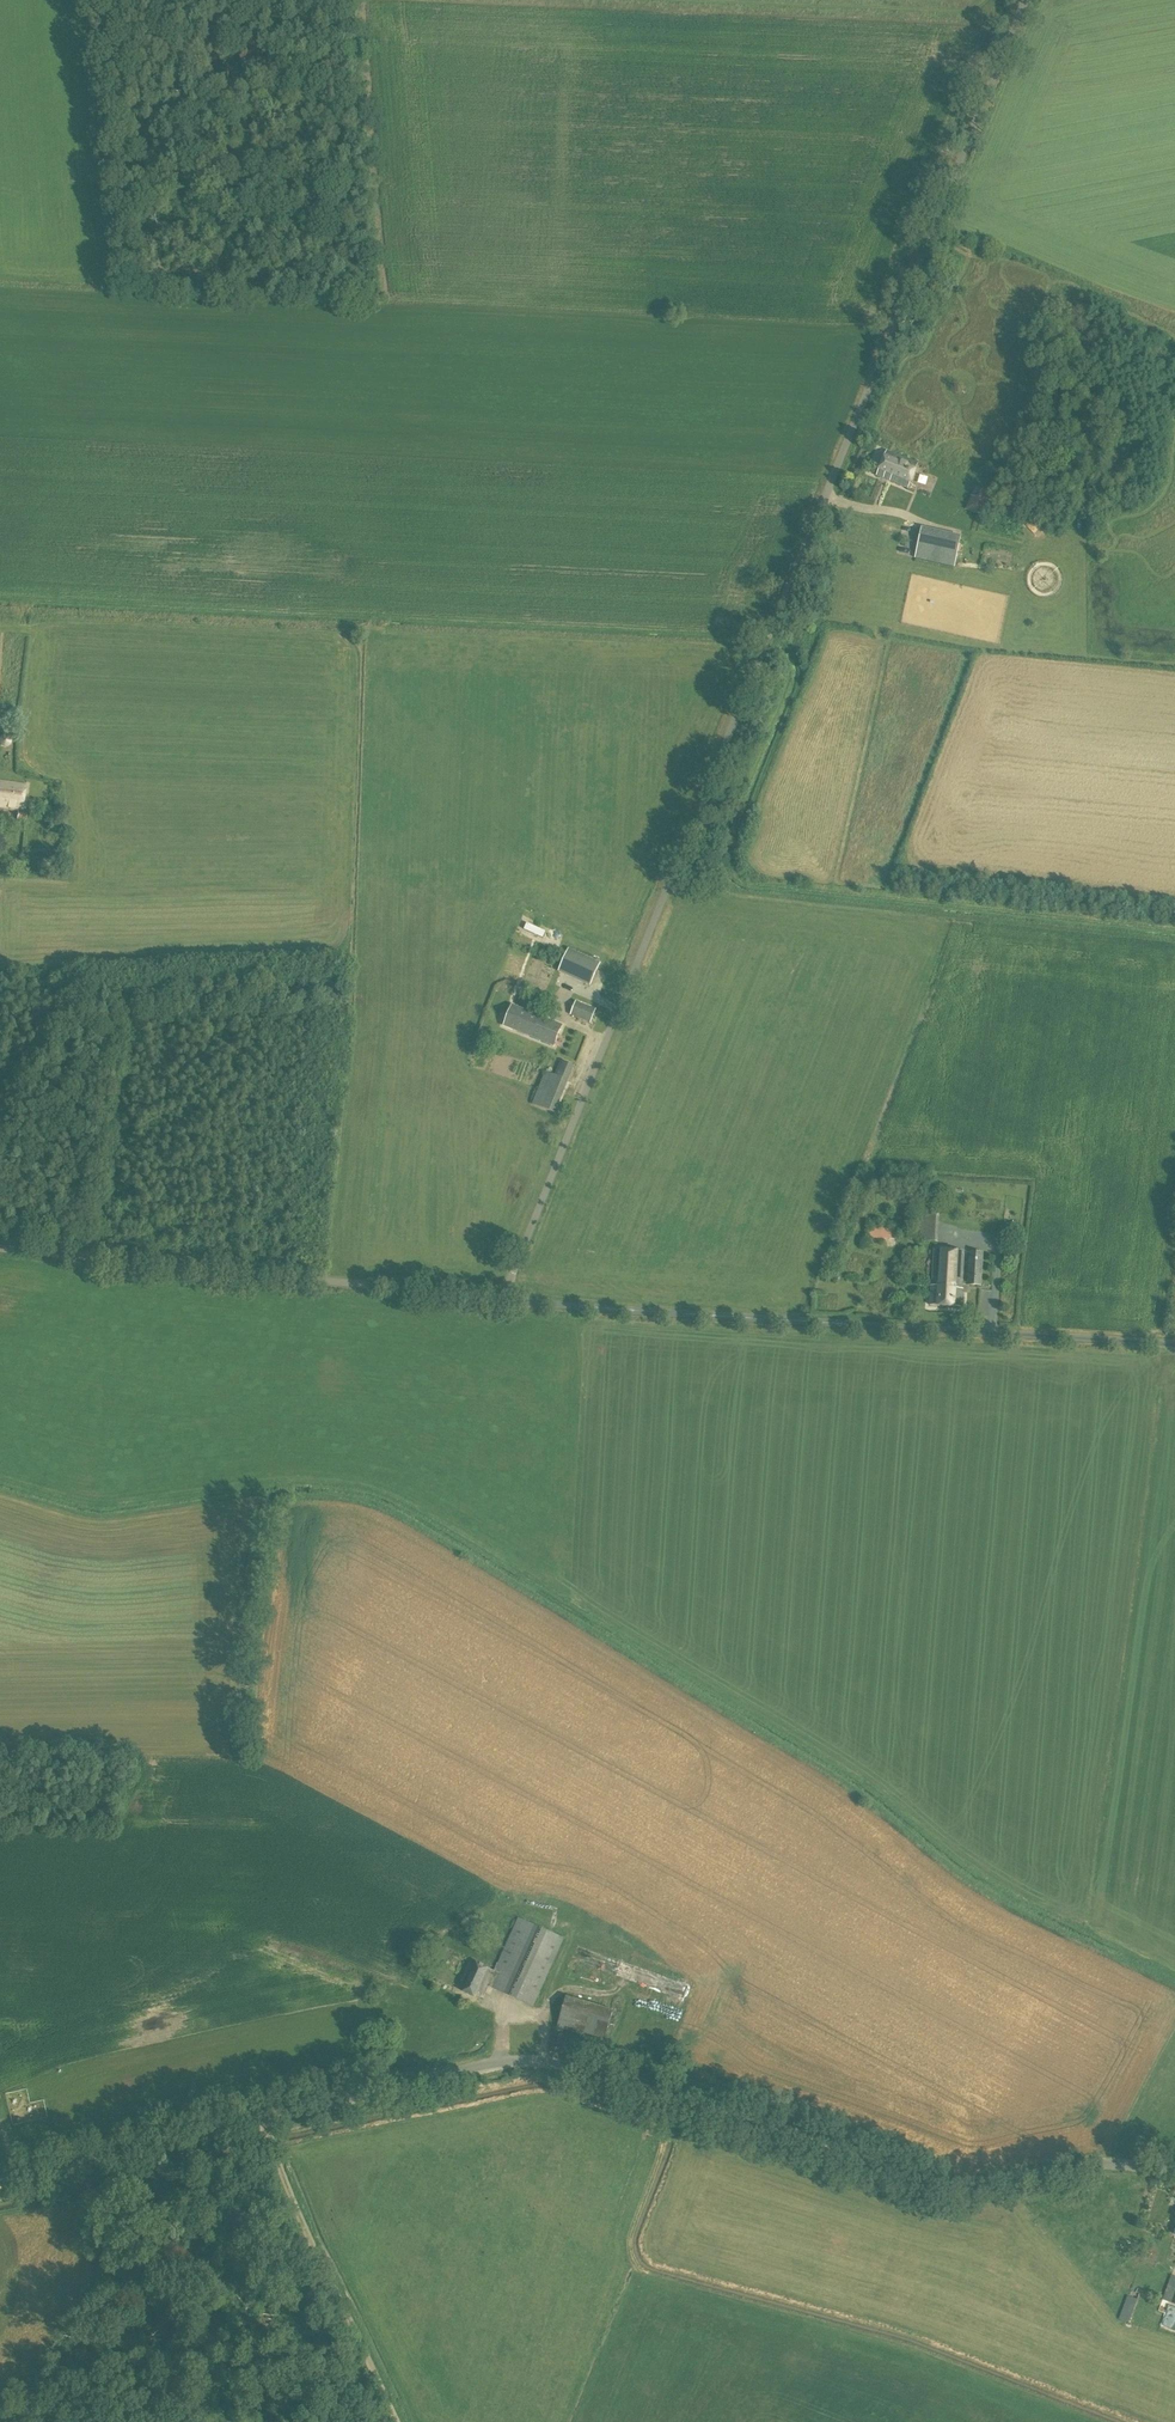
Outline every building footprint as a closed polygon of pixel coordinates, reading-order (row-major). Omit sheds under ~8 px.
[(907,488),(917,464),(886,451),(876,475),(907,488)] [(976,498),(972,496),(971,497),(967,508),(982,514),(991,493),(982,490),(979,497),(976,498)] [(954,567),(961,536),(921,527),(915,558),(954,567)] [(25,786),(0,783),(0,807),(22,809),(25,786)] [(590,985),(600,963),(568,949),(558,971),(590,985)] [(590,1023),(596,1010),(576,1001),(571,1015),(590,1023)] [(531,1036),(538,1017),(511,1006),(503,1025),(531,1036)] [(538,1017),(531,1036),(554,1045),(562,1026),(538,1017)] [(555,1113),(574,1066),(561,1060),(555,1075),(546,1072),(533,1104),(555,1113)] [(896,1240),(897,1229),(867,1227),(867,1238),(896,1240)] [(961,1307),(962,1289),(961,1289),(963,1251),(933,1249),(929,1305),(961,1307)] [(982,1286),(984,1252),(969,1251),(967,1285),(982,1286)] [(532,2006),(562,1938),(517,1918),(493,1972),(486,1969),(487,1968),(474,1962),(462,1992),(474,1997),(476,1993),(483,1996),(487,1986),(532,2006)] [(608,2028),(579,2019),(585,2001),(566,1996),(557,2027),(604,2041),(608,2028)] [(573,2057),(577,2038),(556,2033),(551,2052),(573,2057)] [(1171,2276),(1163,2299),(1174,2304),(1174,2277),(1171,2276)] [(1128,2322),(1137,2299),(1127,2296),(1119,2318),(1128,2322)]
